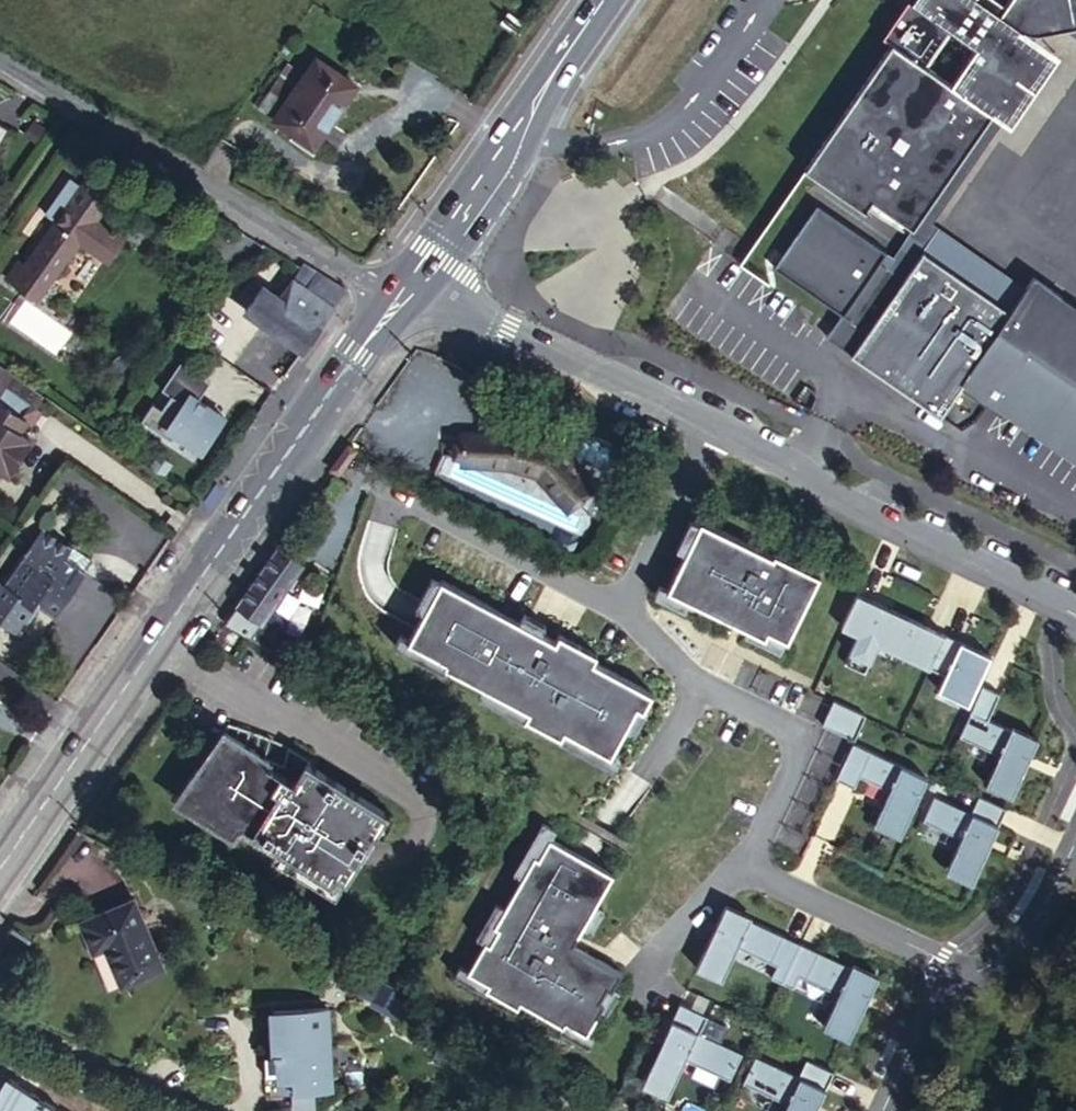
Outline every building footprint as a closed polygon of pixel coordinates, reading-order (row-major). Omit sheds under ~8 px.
[(866,210),(874,199),(915,227),(995,111),(1020,75),(1003,63),(1026,29),(1029,30),(1035,31),(1038,31),(1075,25),(1075,0),(1010,0),(1001,13),(983,0),(923,0),(920,5),(913,0),(909,0),(884,36),(893,43),(807,169),(866,210)] [(1003,63),(1020,75),(995,111),(915,227),(887,267),(904,279),(923,251),(932,238),(926,234),(1006,118),(1010,121),(1058,52),(1026,29),(1003,63)] [(297,89),(275,120),(311,145),(339,107),(344,111),(360,88),(318,60),(304,80),(297,89)] [(297,89),(304,80),(288,68),(282,77),(297,89)] [(258,109),(275,120),(297,89),(282,77),(258,109)] [(35,145),(46,130),(35,121),(24,136),(35,145)] [(10,128),(0,123),(0,144),(10,128)] [(107,267),(126,241),(115,234),(116,231),(111,228),(108,233),(96,224),(112,201),(85,183),(79,192),(67,184),(42,220),(53,228),(23,272),(11,290),(35,306),(67,260),(69,262),(79,249),(107,267)] [(887,267),(881,262),(887,252),(817,204),(774,267),(842,314),(827,336),(941,416),(960,388),(964,382),(990,400),(1005,411),(1075,459),(1075,307),(1033,277),(1010,311),(923,251),(904,279),(887,267)] [(306,265),(282,300),(266,288),(248,315),(304,354),(348,292),(306,265)] [(5,286),(11,290),(23,272),(17,268),(5,286)] [(7,477),(32,442),(19,433),(27,422),(29,424),(38,412),(35,410),(45,397),(0,364),(0,472),(7,477)] [(180,367),(171,382),(201,402),(210,388),(180,367)] [(141,424),(171,444),(176,437),(204,455),(226,422),(199,405),(201,402),(171,382),(162,394),(171,400),(162,414),(153,408),(141,424)] [(964,382),(960,388),(1001,417),(1005,411),(964,382)] [(583,428),(570,448),(602,469),(615,449),(583,428)] [(575,515),(601,494),(588,481),(592,477),(573,456),(570,460),(529,436),(480,430),(477,466),(518,471),(546,486),(575,515)] [(71,597),(100,558),(97,556),(78,544),(86,534),(56,513),(37,539),(46,546),(36,560),(32,558),(23,571),(16,566),(11,563),(0,579),(0,596),(31,618),(55,586),(71,597)] [(690,550),(705,521),(696,516),(682,545),(690,550)] [(777,554),(706,518),(705,521),(690,550),(672,586),(671,588),(693,598),(751,627),(769,636),(772,630),(789,638),(792,639),(820,583),(805,575),(809,566),(779,551),(777,554)] [(46,546),(37,539),(16,566),(23,571),(32,558),(36,560),(46,546)] [(227,623),(251,639),(304,561),(286,547),(281,544),(227,623)] [(824,574),(809,566),(805,575),(820,583),(824,574)] [(428,611),(412,640),(453,662),(450,666),(487,686),(532,710),(529,717),(565,736),(568,730),(614,755),(640,706),(646,710),(656,692),(597,661),(580,652),(584,645),(563,634),(559,640),(545,633),(523,621),(445,579),(444,580),(428,611)] [(689,607),(693,598),(671,588),(672,586),(664,582),(659,592),(689,607)] [(942,690),(972,704),(992,659),(862,594),(847,628),(862,635),(849,664),(869,674),(883,644),(949,675),(942,690)] [(784,649),(789,638),(772,630),(769,636),(751,627),(749,631),(784,649)] [(278,655),(298,667),(308,652),(288,639),(278,655)] [(1003,694),(986,686),(963,736),(1002,754),(989,785),(1014,796),(1039,742),(991,720),(1003,694)] [(839,701),(827,726),(858,740),(870,715),(839,701)] [(314,760),(292,747),(285,766),(267,761),(266,764),(254,755),(255,753),(224,733),(211,752),(216,755),(203,774),(198,771),(183,793),(200,804),(195,810),(236,836),(240,829),(295,860),(289,869),(319,887),(324,879),(341,890),(390,815),(312,764),(314,760)] [(857,742),(840,780),(858,789),(863,777),(893,791),(881,819),(907,831),(932,777),(857,742)] [(942,780),(936,792),(958,803),(964,791),(942,780)] [(200,804),(183,793),(178,800),(195,810),(200,804)] [(938,795),(929,820),(967,838),(954,866),(977,877),(1001,825),(977,813),(938,795)] [(984,796),(977,813),(1001,825),(1009,808),(984,796)] [(515,996),(558,1023),(555,1028),(584,1046),(589,1037),(583,1033),(598,1009),(604,1013),(617,993),(611,989),(621,972),(596,956),(571,940),(615,870),(551,829),(538,849),(533,846),(494,909),(472,944),(461,961),(484,976),(480,982),(512,1002),(515,996)] [(336,898),(341,890),(324,879),(319,887),(336,898)] [(165,973),(135,905),(83,926),(95,956),(105,951),(121,990),(165,973)] [(788,988),(828,1007),(821,1024),(849,1037),(856,1020),(876,976),(723,905),(703,949),(696,966),(724,979),(731,962),(772,980),(766,993),(782,1000),(788,988)] [(377,980),(349,968),(340,986),(366,1001),(377,980)] [(377,980),(366,1001),(376,1005),(387,985),(377,980)] [(395,994),(398,990),(387,985),(376,1005),(373,1010),(383,1015),(386,1013),(395,994)] [(684,1003),(676,1019),(646,1079),(672,1091),(688,1059),(697,1064),(692,1075),(713,1086),(719,1074),(733,1081),(746,1055),(704,1033),(712,1016),(684,1003)] [(290,1095),(307,1094),(336,1093),(334,1065),(354,1064),(352,1036),(332,1036),(331,1013),(270,1016),(275,1083),(289,1083),(290,1095)] [(830,1088),(838,1071),(810,1058),(802,1074),(759,1054),(746,1081),(791,1102),(787,1110),(819,1110),(830,1088)] [(308,1109),(307,1094),(290,1095),(292,1110),(308,1109)]
